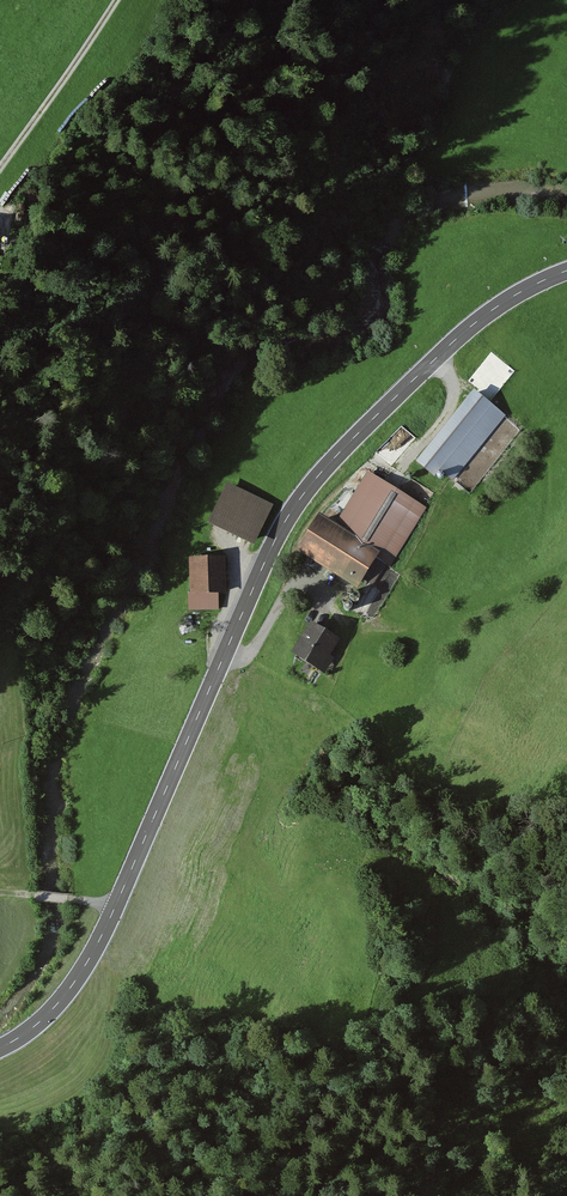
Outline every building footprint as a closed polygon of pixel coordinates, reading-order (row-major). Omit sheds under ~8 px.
[(416,462),(432,475),(438,469),(450,478),(501,415),(472,392),(465,401),(416,462)] [(383,563),(386,565),(421,510),(364,475),(330,530),(315,520),(300,545),(357,581),(359,577),(370,584),(383,563)] [(272,504),(226,484),(209,524),(254,544),(272,504)] [(191,559),(192,609),(219,609),(218,558),(191,559)] [(293,650),(318,666),(323,657),(334,640),(309,624),(293,650)]
